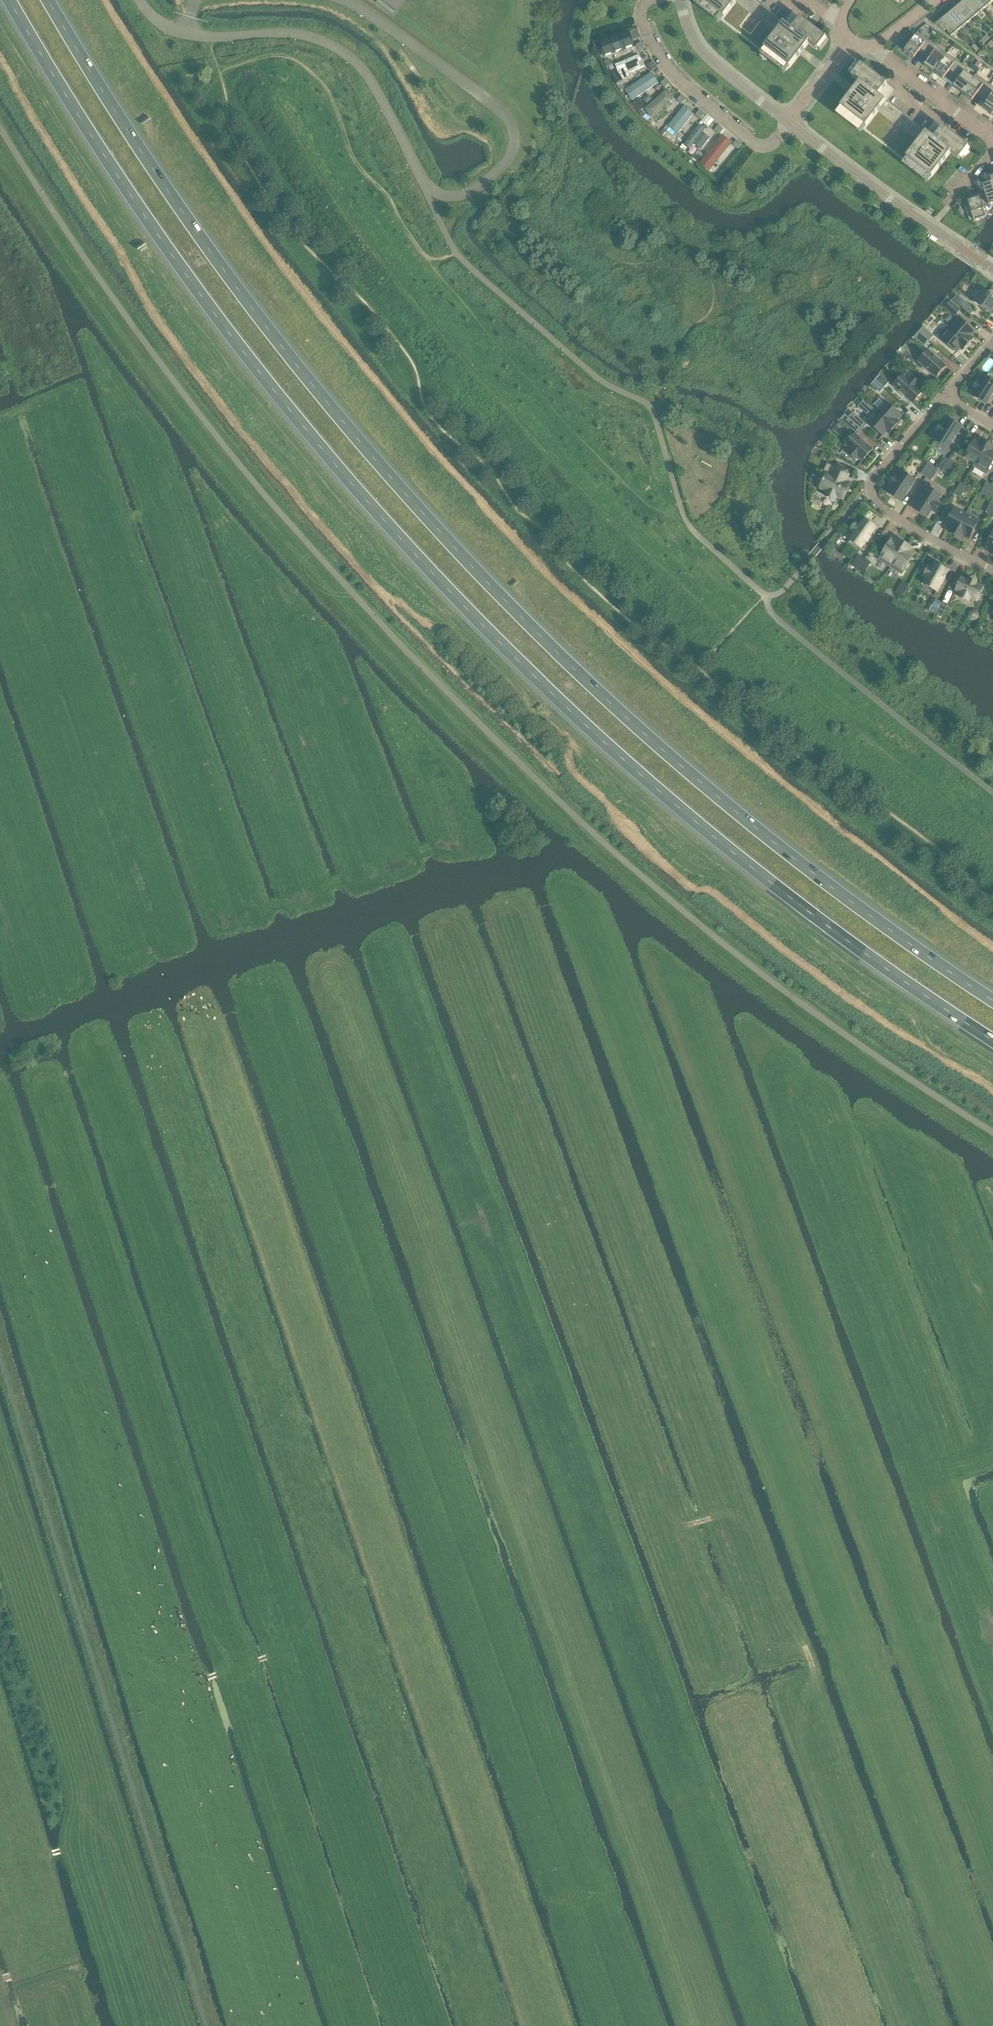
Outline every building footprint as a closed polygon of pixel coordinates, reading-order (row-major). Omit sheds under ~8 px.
[(697,1),(786,70),(789,67),(789,68),(808,43),(816,49),(826,37),(800,17),(792,28),(755,0),(698,0),(697,1)] [(963,1),(976,16),(984,9),(977,0),(964,0),(963,1)] [(984,9),(992,1),(991,0),(977,0),(984,9)] [(963,1),(955,8),(968,23),(976,16),(963,1)] [(955,8),(947,15),(959,30),(968,23),(955,8)] [(959,30),(947,15),(935,25),(944,31),(946,30),(951,36),(959,30)] [(638,30),(630,32),(633,41),(641,38),(638,30)] [(918,52),(923,55),(932,43),(917,32),(904,51),(914,58),(918,52)] [(629,33),(598,44),(602,59),(635,49),(629,33)] [(642,43),(636,45),(639,51),(644,48),(642,43)] [(924,65),(933,72),(947,53),(932,43),(923,55),(928,59),(924,65)] [(948,73),(953,76),(962,64),(947,53),(933,72),(943,79),(948,73)] [(639,54),(615,65),(617,75),(643,63),(639,54)] [(653,62),(648,65),(651,70),(656,67),(653,62)] [(861,64),(851,76),(859,82),(840,107),(841,107),(839,111),(855,124),(912,167),(928,180),(931,176),(932,177),(950,153),(959,159),(968,146),(942,126),(934,138),(888,103),(886,101),(878,95),(887,83),(861,64)] [(953,86),(962,93),(976,74),(973,77),(965,71),(967,68),(962,64),(953,76),(958,80),(953,86)] [(652,73),(630,86),(637,98),(659,85),(652,73)] [(977,94),(982,97),(991,85),(976,74),(962,93),(972,100),(977,94)] [(666,79),(661,83),(665,88),(670,84),(666,79)] [(982,97),(987,101),(982,108),(992,115),(992,113),(992,87),(991,85),(982,97)] [(665,92),(644,109),(651,116),(671,99),(665,92)] [(682,95),(678,100),(682,104),(686,99),(682,95)] [(639,112),(645,107),(638,100),(632,105),(639,112)] [(683,108),(669,126),(678,135),(693,116),(683,108)] [(700,111),(696,115),(701,119),(704,114),(700,111)] [(707,115),(701,122),(706,125),(711,119),(712,119),(707,115)] [(701,126),(681,149),(686,154),(694,144),(702,150),(711,139),(703,133),(706,129),(701,126)] [(719,126),(715,130),(719,134),(723,129),(719,126)] [(724,136),(700,164),(709,172),(733,142),(724,136)] [(742,144),(737,140),(733,145),(738,149),(742,144)] [(978,194),(986,217),(983,207),(992,204),(992,188),(989,177),(991,182),(981,185),(984,192),(978,194)] [(986,217),(978,194),(979,197),(967,201),(968,204),(964,206),(967,214),(969,220),(973,218),(974,221),(986,217)] [(989,292),(988,293),(981,289),(973,302),(992,314),(992,313),(992,295),(989,292)] [(951,301),(945,308),(954,317),(960,310),(951,301)] [(960,305),(970,315),(974,310),(963,301),(960,305)] [(947,326),(968,344),(973,338),(971,336),(975,332),(959,318),(950,328),(947,326)] [(968,344),(947,326),(938,336),(956,353),(960,348),(963,350),(968,344)] [(923,327),(919,332),(929,341),(934,336),(923,327)] [(923,347),(911,360),(922,370),(925,367),(936,377),(946,366),(940,361),(941,359),(935,355),(934,356),(931,353),(936,347),(929,341),(919,332),(913,339),(923,347)] [(989,374),(987,377),(985,376),(981,383),(978,381),(973,389),(976,391),(973,396),(986,404),(990,397),(991,398),(992,395),(992,377),(989,374)] [(880,375),(876,380),(884,387),(888,382),(880,375)] [(909,380),(903,375),(894,386),(900,391),(899,392),(904,397),(905,396),(913,403),(923,392),(917,387),(919,384),(912,377),(909,380)] [(884,387),(876,380),(871,385),(879,392),(884,387)] [(864,401),(858,407),(868,415),(864,419),(867,422),(883,436),(887,432),(889,434),(894,428),(873,409),(864,401)] [(873,404),(871,407),(874,409),(873,409),(894,428),(900,422),(897,420),(901,415),(885,401),(884,403),(878,409),(874,405),(873,404)] [(853,414),(848,418),(851,420),(862,430),(866,425),(853,414)] [(843,418),(841,420),(858,435),(862,430),(851,420),(848,418),(845,415),(843,418)] [(941,424),(936,432),(939,434),(935,441),(947,449),(952,442),(953,443),(957,437),(956,436),(961,427),(949,419),(944,426),(941,424)] [(846,444),(845,445),(851,450),(848,453),(856,460),(858,457),(863,460),(872,449),(866,444),(867,443),(862,438),(861,439),(855,434),(854,435),(851,433),(843,441),(846,444)] [(974,467),(988,443),(982,439),(981,440),(983,441),(982,443),(975,439),(964,457),(976,464),(974,467)] [(974,467),(986,474),(988,471),(992,462),(992,450),(992,449),(992,447),(992,446),(988,443),(974,467)] [(937,468),(942,471),(949,460),(944,457),(937,468)] [(949,460),(942,471),(947,475),(954,463),(949,460)] [(920,474),(926,477),(933,466),(928,463),(920,474)] [(847,478),(850,471),(838,465),(836,468),(827,464),(824,472),(827,474),(820,488),(827,492),(825,496),(834,500),(836,496),(843,499),(850,484),(844,481),(845,477),(847,478)] [(933,466),(926,477),(931,481),(938,470),(933,466)] [(911,487),(915,480),(903,472),(898,478),(895,476),(890,484),(893,487),(889,493),(901,502),(907,493),(908,493),(912,488),(911,487)] [(980,494),(986,497),(992,485),(986,482),(980,494)] [(966,486),(960,483),(954,495),(959,498),(966,486)] [(941,495),(928,487),(924,494),(923,493),(919,499),(920,500),(915,509),(927,517),(931,510),(935,512),(940,504),(937,502),(941,495)] [(948,532),(955,535),(967,514),(955,508),(945,526),(951,530),(950,532),(949,531),(948,532)] [(967,514),(955,535),(962,539),(963,539),(961,538),(962,536),(969,539),(979,521),(967,514)] [(864,518),(859,525),(856,523),(850,531),(853,533),(849,539),(850,540),(848,543),(857,550),(859,547),(861,548),(865,541),(867,542),(871,536),(870,535),(876,527),(864,518)] [(879,560),(890,567),(905,543),(898,539),(898,540),(900,541),(898,543),(892,539),(880,557),(881,557),(879,560)] [(905,543),(890,567),(902,574),(904,571),(915,553),(908,549),(909,547),(911,548),(912,548),(905,543)] [(852,566),(858,569),(865,559),(859,555),(852,566)] [(865,559),(858,569),(863,573),(871,563),(865,559)] [(942,584),(945,578),(944,577),(948,570),(935,563),(932,568),(928,566),(924,575),(927,577),(924,584),(936,591),(940,584),(942,584)] [(956,590),(961,593),(959,596),(968,600),(970,597),(977,600),(983,587),(976,583),(976,582),(970,579),(969,580),(962,577),(956,590)] [(903,581),(896,593),(902,596),(909,585),(903,581)] [(929,611),(935,614),(941,602),(935,599),(929,611)] [(941,602),(935,614),(941,617),(947,605),(941,602)]
